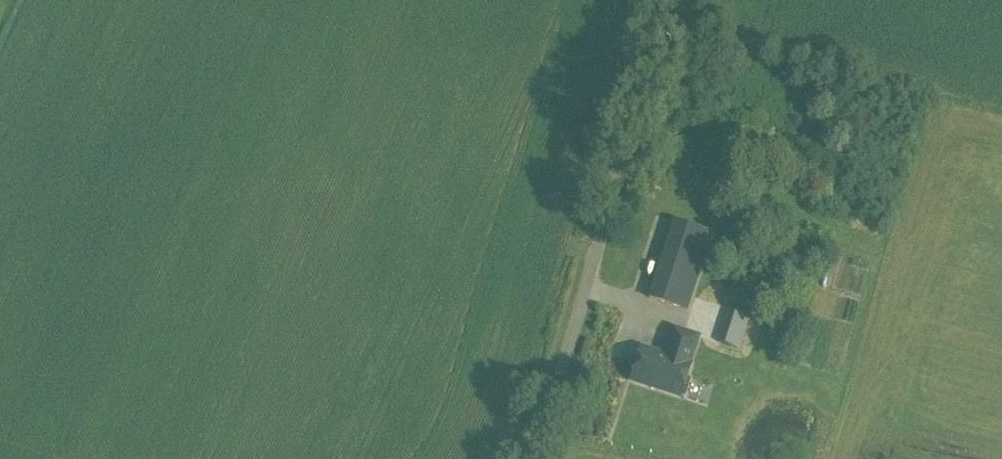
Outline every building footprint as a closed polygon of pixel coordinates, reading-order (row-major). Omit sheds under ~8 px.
[(688,312),(714,233),(675,220),(649,299),(688,312)] [(629,382),(682,399),(693,362),(702,336),(672,326),(664,353),(641,346),(629,382)]
